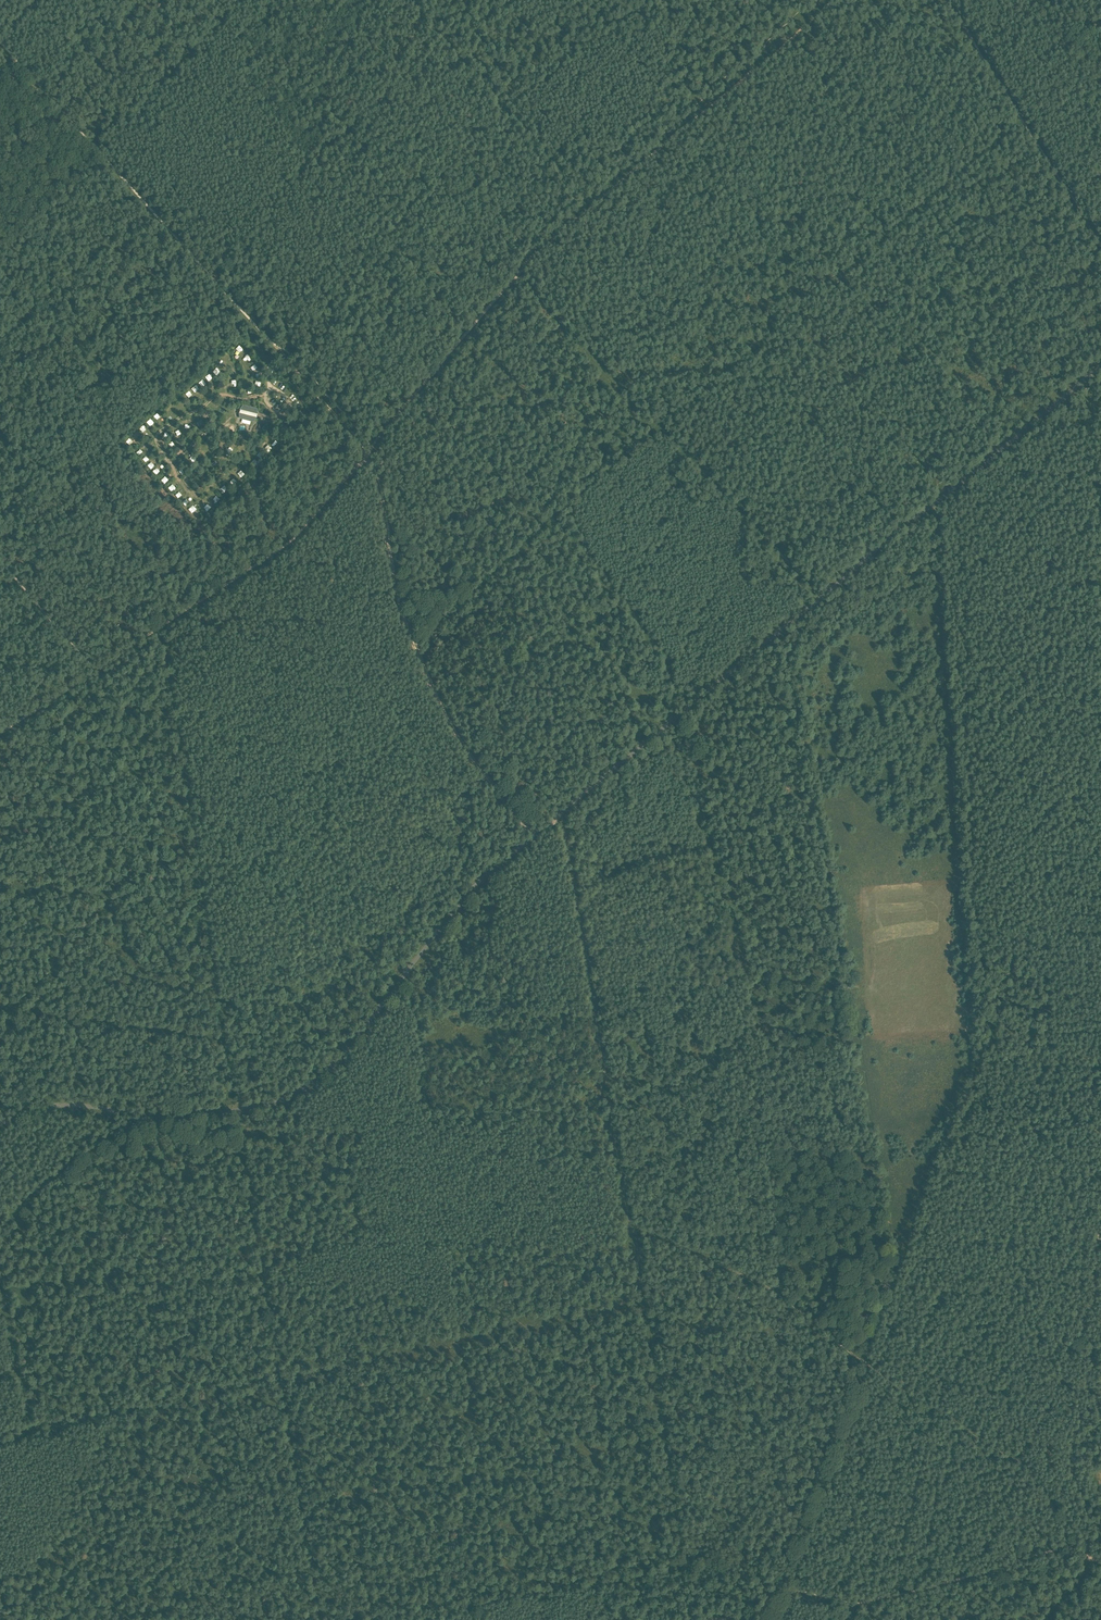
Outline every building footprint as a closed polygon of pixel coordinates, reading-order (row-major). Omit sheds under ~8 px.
[(242,340),(238,345),(243,350),(248,345),(242,340)] [(218,360),(222,364),(228,360),(224,355),(218,360)] [(200,381),(204,385),(211,377),(206,374),(200,381)] [(197,389),(203,385),(199,381),(194,385),(197,389)] [(240,413),(240,418),(254,422),(257,417),(258,414),(257,409),(244,405),(241,409),(240,413)] [(265,406),(263,408),(276,420),(278,418),(265,406)] [(158,408),(155,412),(160,417),(164,413),(158,408)]
